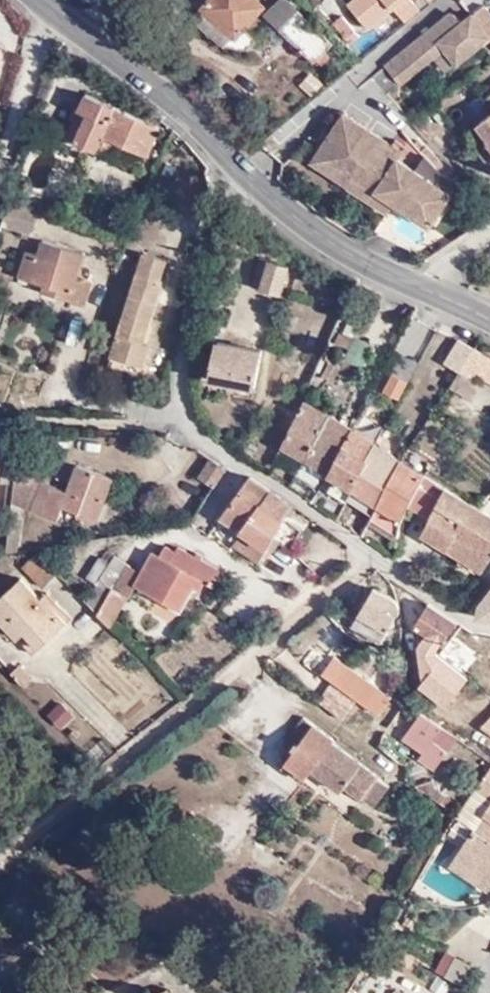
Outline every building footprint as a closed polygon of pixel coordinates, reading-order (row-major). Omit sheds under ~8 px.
[(263,0),(211,0),(205,7),(208,10),(200,19),(227,43),(251,47),(260,35),(249,24),(267,3),(263,0)] [(301,7),(293,0),(273,0),(264,10),(283,28),(301,7)] [(406,22),(421,10),(413,0),(353,0),(347,4),(352,10),(365,25),(368,29),(394,7),(406,22)] [(336,37),(301,7),(283,28),(317,58),(318,55),(322,59),(332,51),(327,46),(336,37)] [(357,31),(365,25),(352,10),(345,17),(357,31)] [(489,37),(489,34),(474,13),(464,21),(457,13),(451,12),(387,64),(402,82),(443,49),(439,44),(443,40),(447,46),(459,61),(489,37)] [(359,33),(357,31),(345,17),(343,15),(334,20),(350,40),(359,33)] [(443,49),(447,46),(443,40),(439,44),(443,49)] [(87,113),(94,96),(88,93),(80,110),(87,113)] [(162,125),(94,96),(87,113),(76,139),(98,148),(105,134),(149,152),(162,125)] [(344,170),(339,177),(350,185),(356,177),(377,191),(370,199),(387,210),(393,203),(429,228),(451,196),(399,159),(396,165),(375,150),(383,137),(346,112),(319,152),(344,170)] [(142,167),(149,152),(105,134),(98,148),(142,167)] [(404,152),(383,137),(375,150),(396,165),(399,159),(404,152)] [(314,160),(339,177),(344,170),(319,152),(314,160)] [(356,177),(350,185),(370,199),(377,191),(356,177)] [(49,213),(19,204),(13,228),(38,234),(43,236),(49,213)] [(90,277),(96,253),(56,241),(53,254),(41,251),(34,277),(57,284),(56,291),(98,303),(105,283),(90,277)] [(162,342),(156,341),(151,339),(155,323),(160,325),(172,280),(171,280),(175,259),(154,252),(126,356),(157,364),(162,342)] [(290,264),(262,257),(256,281),(258,283),(257,287),(282,293),(290,264)] [(422,353),(435,327),(415,317),(401,343),(422,353)] [(151,339),(156,341),(160,325),(155,323),(151,339)] [(354,334),(344,356),(359,363),(368,341),(354,334)] [(213,380),(258,387),(265,346),(261,345),(260,347),(220,340),(213,380)] [(460,372),(476,349),(460,340),(447,365),(460,372)] [(356,367),(359,363),(344,356),(331,349),(326,358),(334,361),(336,359),(351,366),(349,369),(354,371),(356,367)] [(476,349),(460,372),(478,381),(481,376),(489,381),(489,356),(476,349)] [(399,401),(410,380),(396,373),(388,390),(398,395),(395,399),(399,401)] [(255,399),(258,387),(213,380),(211,391),(255,399)] [(323,432),(332,412),(301,395),(289,419),(290,421),(284,432),(286,434),(284,440),(286,442),(285,444),(305,457),(309,459),(323,432)] [(340,455),(354,426),(332,412),(323,432),(332,438),(333,450),(340,455)] [(355,487),(379,442),(354,426),(340,455),(331,473),(355,487)] [(331,473),(340,455),(333,450),(332,438),(323,432),(309,459),(327,470),(331,473)] [(172,438),(157,453),(174,469),(189,454),(172,438)] [(381,503),(404,457),(379,442),(355,487),(381,503)] [(305,457),(285,444),(276,459),(296,471),(305,457)] [(413,505),(428,472),(404,457),(381,503),(374,517),(402,535),(407,514),(413,505)] [(227,468),(214,459),(202,477),(216,485),(227,468)] [(318,483),(327,470),(309,459),(301,472),(318,483)] [(69,492),(46,483),(34,511),(62,521),(67,509),(81,515),(79,516),(101,523),(118,480),(80,466),(69,492)] [(428,472),(413,505),(434,519),(427,531),(486,568),(489,561),(489,510),(428,472)] [(348,501),(355,487),(331,473),(323,485),(348,501)] [(46,483),(23,474),(20,487),(17,504),(34,511),(46,483)] [(276,490),(255,476),(231,509),(228,506),(224,510),(227,512),(225,516),(244,528),(276,490)] [(8,511),(16,512),(17,504),(20,487),(13,486),(8,511)] [(276,490),(244,528),(247,530),(272,546),(277,538),(294,548),(307,526),(290,516),(297,505),(290,499),(276,490)] [(9,552),(8,555),(12,554),(20,552),(27,520),(14,518),(9,552)] [(247,530),(237,543),(264,560),(272,546),(247,530)] [(139,580),(140,581),(183,605),(195,583),(212,592),(224,568),(184,545),(180,550),(169,544),(165,553),(156,549),(143,571),(139,580)] [(294,584),(307,564),(281,547),(269,566),(294,584)] [(45,588),(61,574),(39,551),(25,567),(45,588)] [(102,577),(118,587),(131,565),(115,555),(108,566),(102,577)] [(88,578),(98,584),(102,577),(108,566),(98,560),(88,578)] [(131,565),(118,587),(131,595),(140,581),(139,580),(143,571),(131,565)] [(98,584),(87,599),(102,613),(118,587),(102,577),(98,584)] [(40,650),(67,625),(41,597),(39,599),(22,581),(0,600),(0,620),(18,640),(27,634),(40,650)] [(118,587),(102,613),(113,625),(131,595),(118,587)] [(395,597),(377,588),(356,624),(384,641),(400,613),(399,602),(395,597)] [(485,601),(483,600),(480,614),(489,615),(489,595),(485,601)] [(460,619),(432,601),(420,621),(423,624),(431,672),(456,694),(470,676),(444,652),(440,649),(460,619)] [(33,656),(40,650),(27,634),(18,640),(33,656)] [(336,680),(323,699),(345,716),(360,696),(383,712),(395,694),(338,656),(325,672),(336,680)] [(21,668),(13,677),(25,690),(34,681),(21,668)] [(36,701),(50,715),(61,704),(49,689),(36,701)] [(447,726),(420,706),(416,711),(422,715),(406,738),(426,753),(447,726)] [(289,760),(301,769),(330,734),(306,716),(286,741),(296,750),(289,760)] [(447,726),(426,753),(423,757),(439,768),(463,737),(447,726)] [(330,734),(301,769),(309,775),(316,767),(347,791),(352,786),(376,804),(390,784),(337,742),(338,740),(330,734)] [(476,789),(489,799),(484,810),(483,820),(474,833),(452,859),(469,871),(475,864),(489,873),(489,766),(476,789)] [(489,799),(476,789),(468,802),(457,821),(474,833),(483,820),(484,810),(489,799)] [(452,859),(449,864),(486,890),(489,885),(489,873),(475,864),(469,871),(452,859)]
